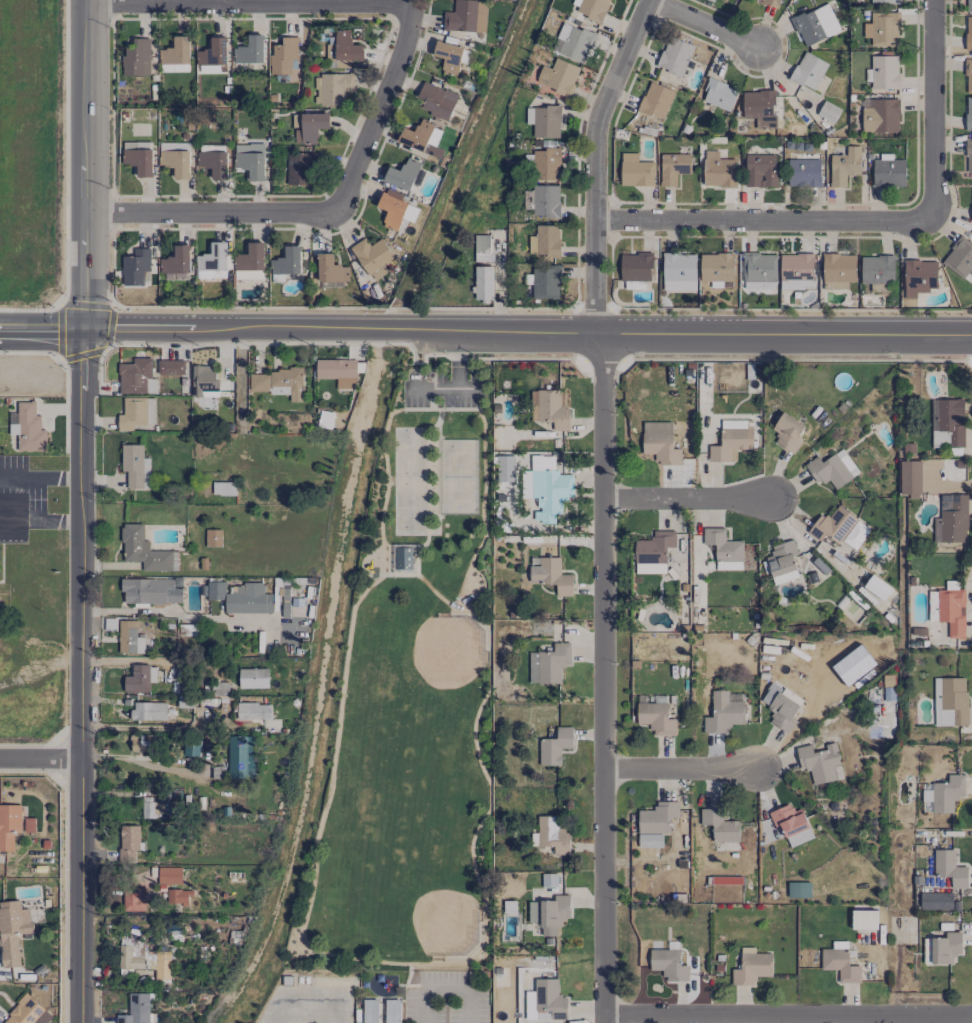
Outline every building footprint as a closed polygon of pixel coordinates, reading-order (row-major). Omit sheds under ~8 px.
[(454,12),(443,12),(442,30),(485,32),(486,1),(470,0),(454,0),(454,12)] [(576,12),(601,23),(610,0),(581,0),(576,12)] [(804,47),(840,31),(828,3),(791,19),(804,47)] [(871,12),(871,23),(863,23),(863,37),(870,37),(870,46),(899,46),(899,12),(871,12)] [(597,35),(564,22),(552,51),(585,64),(597,35)] [(351,30),(335,30),(336,61),(364,61),(364,45),(351,45),(351,30)] [(233,62),(263,63),(264,35),(247,34),(247,46),(233,46),(233,62)] [(656,67),(681,77),(694,46),(669,35),(656,67)] [(160,72),(190,72),(189,36),(173,36),(173,48),(159,49),(160,72)] [(195,50),(195,65),(226,64),(226,37),(210,37),(211,50),(195,50)] [(270,73),(297,73),(297,37),(282,37),(282,45),(270,45),(270,73)] [(123,75),(150,75),(149,38),(133,38),(133,46),(122,46),(123,75)] [(462,45),(435,42),(434,56),(443,57),(442,74),(459,76),(462,45)] [(327,60),(335,60),(335,44),(327,44),(327,60)] [(816,90),(827,61),(801,52),(790,80),(816,90)] [(899,89),(899,56),(871,55),(871,72),(865,72),(865,82),(871,82),(871,89),(899,89)] [(569,96),(581,68),(556,57),(551,68),(543,65),(536,82),(569,96)] [(226,66),(196,65),(196,73),(226,73),(226,66)] [(355,92),(355,74),(316,74),(316,106),(345,105),(345,92),(355,92)] [(729,112),(738,90),(710,78),(701,100),(729,112)] [(674,91),(649,81),(638,110),(663,120),(674,91)] [(449,119),(457,93),(423,82),(417,99),(423,100),(420,110),(449,119)] [(775,91),(743,91),(743,115),(756,115),(756,128),(775,128),(775,91)] [(899,132),(898,99),(870,100),(870,108),(862,108),(863,133),(899,132)] [(834,123),(840,108),(823,101),(817,116),(834,123)] [(527,106),(526,124),(533,124),(533,137),(560,138),(561,107),(527,106)] [(318,144),(318,129),(330,129),(330,113),(293,114),(293,128),(295,128),(295,144),(318,144)] [(397,142),(440,159),(444,150),(427,143),(435,123),(421,118),(415,132),(403,127),(397,142)] [(559,180),(559,141),(535,141),(535,150),(534,150),(535,181),(559,180)] [(189,179),(190,143),(160,142),(159,166),(174,167),(174,178),(189,179)] [(249,181),(264,181),(265,144),(235,144),(234,169),(249,169),(249,181)] [(861,146),(846,146),(846,155),(831,154),(830,187),(846,187),(846,175),(860,175),(861,146)] [(726,148),(703,148),(703,187),(736,187),(736,159),(726,159),(726,148)] [(137,177),(153,177),(152,149),(122,150),(123,165),(137,165),(137,177)] [(197,151),(197,167),(212,167),(212,180),(227,180),(227,151),(197,151)] [(654,185),(654,162),(638,161),(638,153),(621,152),(620,185),(654,185)] [(288,185),(315,185),(314,153),(287,153),(288,185)] [(690,154),(660,154),(660,186),(676,187),(676,174),(690,174),(690,154)] [(776,154),(745,155),(745,188),(777,187),(776,154)] [(418,185),(426,167),(406,159),(400,171),(389,166),(383,180),(409,192),(413,183),(418,185)] [(821,160),(788,159),(788,186),(820,187),(821,160)] [(873,187),(906,187),(905,159),(872,160),(873,187)] [(560,185),(533,185),(532,216),(559,217),(560,185)] [(387,211),(382,225),(398,231),(408,202),(382,192),(377,207),(387,211)] [(560,226),(536,225),(536,236),(529,236),(529,255),(560,256),(560,226)] [(474,262),(493,262),(493,254),(489,254),(490,235),(474,235),(474,262)] [(959,236),(941,264),(963,279),(967,273),(971,276),(971,245),(959,236)] [(383,266),(395,259),(381,238),(369,245),(365,238),(350,247),(372,281),(387,272),(383,266)] [(226,242),(211,242),(211,254),(196,254),(196,278),(227,278),(226,242)] [(234,254),(233,269),(263,270),(264,243),(248,242),(248,254),(234,254)] [(190,245),(174,245),(174,258),(159,257),(159,273),(190,273),(190,245)] [(284,246),(285,258),(270,259),(270,274),(301,274),(300,246),(284,246)] [(143,286),(144,271),(150,271),(150,249),(133,248),(133,256),(122,256),(121,285),(143,286)] [(318,281),(349,281),(349,265),(334,266),(333,253),(318,253),(318,281)] [(652,254),(621,253),(620,280),(651,281),(652,254)] [(695,292),(696,254),(663,253),(662,291),(695,292)] [(733,281),(733,253),(699,254),(700,281),(711,281),(711,288),(719,287),(719,282),(733,281)] [(775,289),(776,254),(743,253),(742,289),(775,289)] [(780,254),(780,288),(813,289),(813,254),(780,254)] [(847,289),(847,282),(855,282),(856,254),(823,254),(822,289),(847,289)] [(894,284),(895,256),(861,255),(860,283),(894,284)] [(937,261),(905,261),(904,298),(916,299),(916,291),(937,291),(937,261)] [(493,301),(493,267),(475,266),(475,301),(493,301)] [(532,298),(559,298),(560,267),(533,266),(532,298)] [(263,271),(235,270),(235,279),(263,279),(263,271)] [(625,289),(645,289),(645,281),(625,281),(625,289)] [(146,393),(146,379),(151,379),(152,357),(133,357),(133,363),(119,363),(119,393),(146,393)] [(316,379),(337,378),(337,388),(356,388),(355,358),(316,359),(316,379)] [(158,374),(184,374),(184,360),(158,360),(158,374)] [(189,362),(185,362),(185,376),(180,376),(180,393),(188,393),(189,362)] [(201,392),(217,391),(217,364),(192,365),(192,397),(202,396),(201,392)] [(250,393),(290,392),(290,402),(303,402),(302,371),(250,371),(250,393)] [(569,431),(569,407),(560,407),(561,389),(538,388),(537,421),(553,422),(553,430),(569,431)] [(146,397),(123,398),(123,414),(117,414),(118,431),(133,431),(133,425),(146,424),(146,397)] [(155,398),(147,398),(147,424),(155,424),(155,398)] [(937,399),(937,422),(932,422),(933,448),(964,447),(963,399),(937,399)] [(46,451),(46,429),(40,429),(40,415),(35,415),(35,402),(18,401),(17,424),(9,424),(9,434),(18,435),(17,451),(46,451)] [(772,429),(779,434),(774,441),(793,454),(802,441),(797,438),(806,425),(784,411),(772,429)] [(672,421),(642,421),(643,454),(654,454),(654,464),(681,464),(681,448),(672,448),(672,421)] [(752,449),(752,428),(720,429),(720,445),(708,445),(708,462),(736,461),(736,450),(752,449)] [(121,445),(122,472),(127,472),(127,489),(150,489),(149,458),(143,458),(143,444),(121,445)] [(817,456),(804,465),(818,485),(828,479),(835,490),(859,473),(842,448),(822,462),(817,456)] [(514,456),(497,455),(497,481),(514,482),(514,456)] [(900,496),(921,495),(921,460),(900,460),(900,496)] [(522,498),(538,498),(538,512),(535,511),(534,523),(555,523),(555,513),(562,513),(562,499),(573,499),(573,475),(558,474),(559,470),(523,470),(522,498)] [(235,495),(235,482),(219,482),(219,494),(228,494),(228,495),(235,495)] [(967,495),(940,495),(940,518),(934,518),(934,542),(967,543),(967,495)] [(870,529),(838,505),(829,518),(821,513),(807,532),(820,541),(825,535),(837,545),(841,540),(854,550),(870,529)] [(171,571),(171,551),(149,550),(149,541),(143,540),(143,524),(123,524),(122,561),(141,562),(141,571),(171,571)] [(742,561),(742,541),(725,540),(725,528),(704,527),(703,545),(715,545),(715,560),(742,561)] [(675,531),(652,531),(652,540),(635,540),(634,563),(666,563),(667,547),(675,547),(675,531)] [(799,577),(792,555),(798,553),(793,539),(770,546),(773,555),(765,557),(774,585),(799,577)] [(394,569),(412,570),(413,547),(395,547),(394,569)] [(560,557),(539,557),(539,571),(533,571),(533,584),(557,584),(556,596),(572,596),(573,574),(560,574),(560,557)] [(741,562),(716,561),(716,570),(740,570),(741,562)] [(635,573),(666,574),(666,564),(635,564),(635,573)] [(892,588),(872,574),(863,587),(883,602),(892,588)] [(173,579),(122,579),(122,604),(182,603),(182,588),(173,588),(173,579)] [(207,599),(225,599),(225,581),(208,581),(207,599)] [(272,612),(272,594),(263,594),(263,584),(227,584),(227,613),(272,612)] [(938,589),(937,622),(949,622),(948,639),(964,639),(966,590),(938,589)] [(144,637),(137,637),(137,621),(118,621),(119,653),(144,653),(144,637)] [(561,683),(561,666),(571,666),(571,643),(553,643),(553,652),(529,652),(529,683),(561,683)] [(124,676),(124,692),(149,692),(149,664),(132,665),(132,676),(124,676)] [(268,688),(268,668),(239,669),(239,688),(268,688)] [(966,678),(940,678),(941,726),(967,726),(966,678)] [(744,724),(744,694),(737,694),(737,696),(729,696),(729,690),(712,691),(712,717),(703,717),(703,733),(728,732),(727,724),(744,724)] [(768,721),(788,734),(797,721),(792,718),(800,706),(778,691),(767,708),(773,713),(768,721)] [(167,702),(132,702),(132,720),(166,720),(167,702)] [(637,724),(651,724),(651,735),(675,736),(675,719),(667,719),(667,703),(637,702),(637,724)] [(269,719),(268,703),(237,703),(237,719),(269,719)] [(572,749),(573,727),(557,726),(556,739),(541,738),(539,765),(560,766),(561,748),(572,749)] [(155,752),(156,735),(140,734),(140,739),(132,738),(131,751),(155,752)] [(228,778),(255,778),(254,736),(228,736),(228,778)] [(795,748),(800,771),(809,769),(813,785),(840,779),(837,766),(840,765),(835,743),(824,745),(826,749),(813,752),(811,744),(795,748)] [(965,774),(948,774),(948,783),(922,783),(922,813),(953,812),(953,799),(965,799),(965,774)] [(142,818),(168,819),(169,797),(142,797),(142,818)] [(638,810),(638,833),(670,833),(670,817),(679,817),(678,801),(655,802),(655,810),(638,810)] [(813,838),(801,808),(793,811),(790,803),(768,812),(774,826),(780,824),(789,847),(813,838)] [(14,850),(14,832),(34,832),(34,819),(21,819),(21,804),(0,804),(0,850),(14,850)] [(701,825),(712,825),(712,842),(739,842),(739,821),(722,821),(722,808),(700,809),(701,825)] [(570,855),(569,830),(558,830),(558,815),(538,816),(538,846),(554,846),(554,855),(570,855)] [(139,826),(119,826),(120,860),(135,859),(135,851),(139,851),(139,826)] [(662,834),(638,834),(639,848),(663,847),(662,834)] [(967,888),(967,866),(955,867),(955,849),(933,850),(934,877),(951,877),(951,889),(967,888)] [(181,868),(158,867),(158,884),(181,884),(181,868)] [(543,887),(557,886),(557,874),(543,875),(543,887)] [(727,884),(742,884),(742,877),(712,876),(711,895),(727,895),(727,884)] [(811,897),(810,882),(788,882),(788,898),(811,897)] [(123,910),(144,911),(144,888),(124,888),(123,910)] [(166,904),(190,904),(190,890),(167,889),(166,904)] [(920,892),(920,909),(958,910),(958,902),(952,901),(952,892),(920,892)] [(529,922),(541,922),(541,936),(559,936),(559,919),(570,919),(570,895),(554,895),(554,901),(528,901),(529,922)] [(17,934),(32,933),(30,908),(21,909),(20,900),(0,902),(0,966),(0,969),(20,967),(17,934)] [(877,929),(877,910),(852,910),(852,929),(877,929)] [(923,938),(924,964),(953,964),(953,955),(961,955),(961,932),(945,932),(945,938),(923,938)] [(821,970),(838,969),(839,983),(861,982),(860,966),(848,966),(848,941),(832,942),(833,949),(821,949),(821,970)] [(119,945),(119,974),(128,974),(129,969),(155,970),(155,978),(169,978),(170,952),(137,952),(137,946),(119,945)] [(679,949),(650,950),(650,970),(664,970),(664,981),(688,981),(688,965),(680,965),(679,949)] [(558,978),(534,979),(535,991),(526,991),(526,1012),(567,1011),(567,996),(558,996),(558,978)] [(116,1022),(148,1022),(149,993),(129,993),(128,1014),(116,1014),(116,1022)] [(384,1022),(384,1000),(363,999),(363,1022),(384,1022)] [(385,1022),(400,1022),(400,999),(385,999),(385,1022)]
